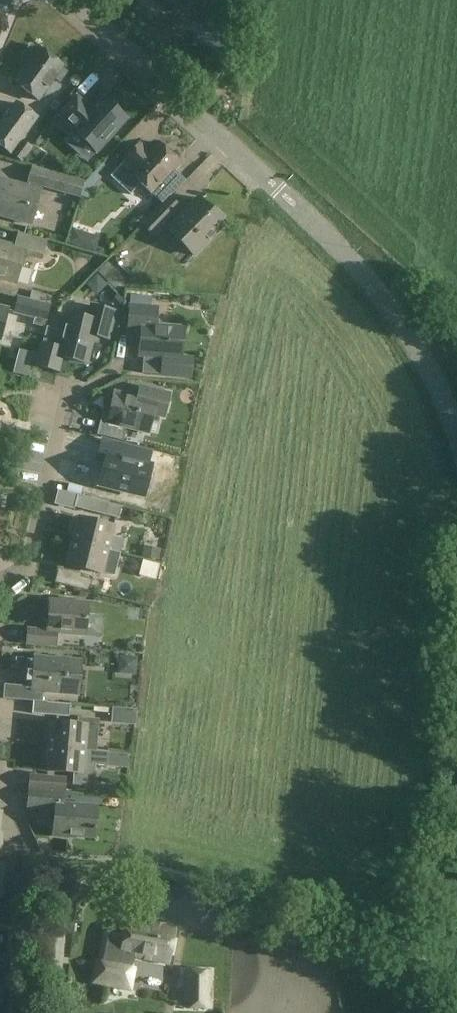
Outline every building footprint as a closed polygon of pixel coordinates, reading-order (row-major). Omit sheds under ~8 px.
[(177,11),(187,0),(164,0),(177,11)] [(29,94),(54,60),(38,48),(37,49),(31,45),(21,58),(27,62),(13,82),(29,94)] [(64,67),(54,60),(29,94),(38,101),(55,78),(60,81),(67,71),(63,68),(64,67)] [(96,152),(126,120),(102,98),(92,110),(77,97),(59,116),(74,130),(73,131),(96,152)] [(0,125),(0,144),(10,152),(36,117),(17,103),(0,125)] [(22,141),(12,153),(21,160),(31,147),(22,141)] [(131,196),(141,185),(152,195),(174,171),(180,164),(157,143),(149,151),(140,143),(123,161),(124,162),(110,177),(131,196)] [(91,184),(83,182),(84,181),(31,167),(27,183),(86,199),(91,184)] [(174,171),(152,195),(162,204),(169,196),(171,197),(185,181),(174,171)] [(40,190),(0,179),(0,216),(30,224),(40,190)] [(162,204),(142,224),(154,235),(181,207),(171,197),(169,196),(162,204)] [(193,255),(224,223),(197,197),(166,229),(193,255)] [(45,241),(18,234),(14,247),(0,243),(0,278),(15,282),(23,253),(40,258),(45,241)] [(32,291),(30,298),(49,303),(51,295),(32,291)] [(49,303),(30,298),(17,296),(13,313),(34,318),(32,324),(44,326),(49,303)] [(115,311),(91,305),(88,318),(68,313),(63,333),(46,328),(36,366),(57,372),(61,357),(86,364),(94,336),(107,339),(115,311)] [(138,357),(162,359),(161,376),(189,378),(190,360),(181,359),(183,328),(156,326),(157,310),(130,308),(129,328),(140,329),(138,357)] [(140,397),(116,391),(108,422),(102,421),(99,434),(123,440),(126,427),(151,433),(156,414),(167,417),(173,394),(143,386),(140,397)] [(143,496),(151,466),(132,461),(135,448),(104,440),(99,460),(106,462),(100,485),(143,496)] [(92,489),(90,498),(106,502),(108,493),(92,489)] [(121,506),(57,490),(54,503),(74,508),(74,506),(118,517),(121,506)] [(72,541),(119,553),(123,538),(110,535),(113,526),(78,517),(72,541)] [(116,566),(119,553),(72,541),(66,564),(101,573),(103,563),(116,566)] [(92,579),(58,568),(54,583),(89,592),(92,579)] [(84,635),(87,604),(50,600),(47,630),(26,628),(25,645),(56,648),(57,632),(84,635)] [(129,665),(130,647),(114,647),(114,664),(129,665)] [(2,700),(33,702),(40,703),(41,693),(77,696),(80,662),(34,658),(34,659),(15,657),(15,669),(33,671),(31,686),(3,684),(2,700)] [(69,705),(40,703),(33,702),(32,713),(68,716),(69,705)] [(137,710),(112,707),(111,723),(135,725),(137,710)] [(50,723),(48,747),(97,751),(100,720),(80,718),(79,725),(50,723)] [(108,752),(97,751),(48,747),(45,771),(71,773),(70,786),(86,787),(87,775),(94,776),(95,766),(107,767),(108,752)] [(28,790),(63,793),(64,777),(29,774),(28,790)] [(62,805),(63,793),(28,790),(26,808),(56,810),(54,836),(66,837),(66,835),(93,837),(95,808),(62,805)] [(12,866),(0,865),(0,899),(10,900),(12,866)] [(167,964),(174,928),(157,924),(157,926),(128,920),(122,955),(167,964)] [(213,970),(183,970),(183,1009),(212,1009),(213,970)]
